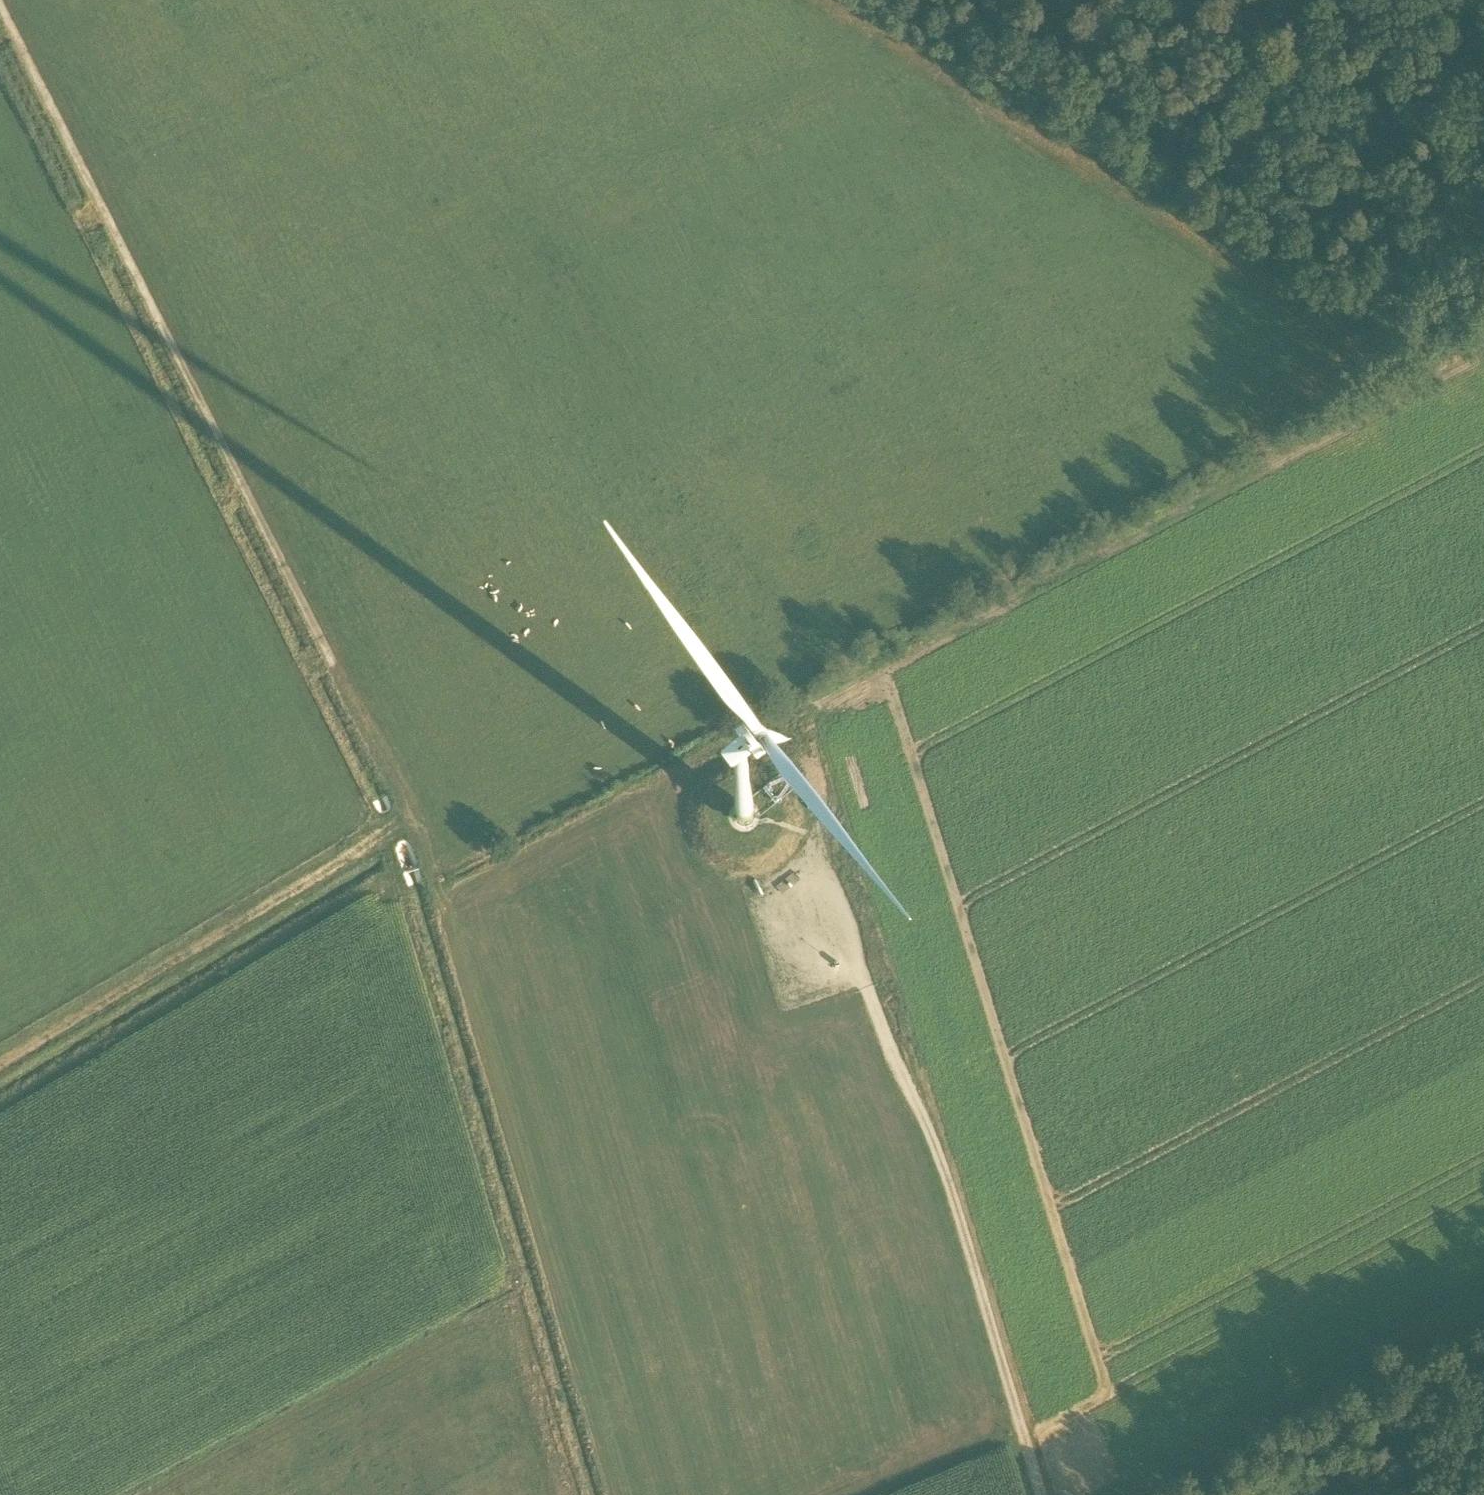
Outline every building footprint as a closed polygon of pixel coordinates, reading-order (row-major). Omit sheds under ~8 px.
[(723,815),(723,818),(723,819),(723,820),(723,822),(724,824),(724,825),(725,827),(726,829),(727,830),(728,832),(730,834),(731,835),(732,835),(733,836),(735,837),(737,839),(741,840),(744,840),(746,840),(753,839),(755,838),(757,836),(758,836),(760,834),(761,833),(763,831),(764,830),(765,828),(765,827),(766,825),(766,824),(767,820),(767,818),(767,814),(766,813),(766,811),(765,809),(764,807),(762,804),(760,802),(759,801),(758,800),(757,799),(756,799),(754,798),(752,797),(751,797),(749,796),(745,796),(744,796),(740,797),(739,797),(738,797),(735,798),(734,799),(733,800),(731,801),(729,803),(727,805),(726,808),(725,809),(724,811),(724,813),(723,815)]
